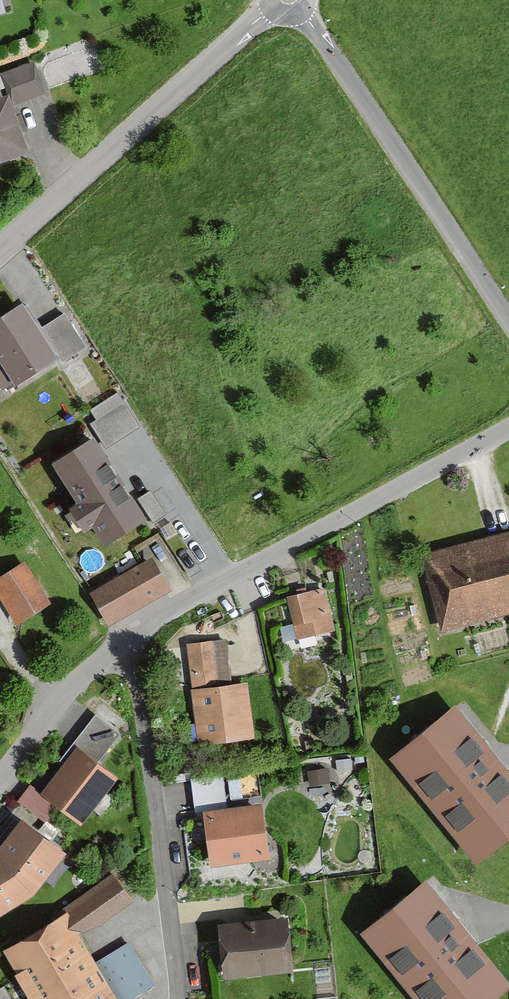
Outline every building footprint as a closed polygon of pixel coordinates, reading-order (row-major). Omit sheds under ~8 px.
[(32,66),(5,77),(17,109),(45,99),(32,66)] [(9,99),(0,102),(0,168),(31,157),(9,99)] [(21,299),(0,312),(0,346),(17,371),(53,348),(21,299)] [(88,408),(108,443),(140,426),(121,390),(88,408)] [(143,506),(93,431),(58,454),(83,492),(74,498),(86,518),(94,512),(106,530),(143,506)] [(508,616),(508,533),(422,556),(443,633),(508,616)] [(171,596),(152,563),(90,599),(109,632),(171,596)] [(25,567),(0,583),(0,604),(17,631),(51,610),(25,567)] [(286,600),(299,642),(335,632),(323,590),(286,600)] [(226,636),(225,621),(180,623),(181,638),(226,636)] [(232,688),(227,644),(188,649),(194,693),(191,694),(198,750),(255,743),(248,686),(232,688)] [(479,845),(508,819),(508,771),(452,703),(398,748),(479,845)] [(62,770),(40,797),(31,790),(18,806),(45,828),(59,811),(82,830),(120,783),(102,769),(124,741),(96,719),(58,767),(62,770)] [(195,818),(204,817),(210,869),(269,862),(262,808),(226,812),(222,780),(190,784),(195,818)] [(38,898),(68,857),(22,823),(0,853),(0,921),(38,898)] [(424,876),(366,923),(428,998),(474,998),(504,975),(424,876)] [(115,878),(0,953),(30,998),(117,998),(80,942),(133,907),(115,878)] [(289,920),(220,928),(226,981),(295,974),(289,920)] [(104,954),(128,998),(156,984),(132,939),(104,954)]
